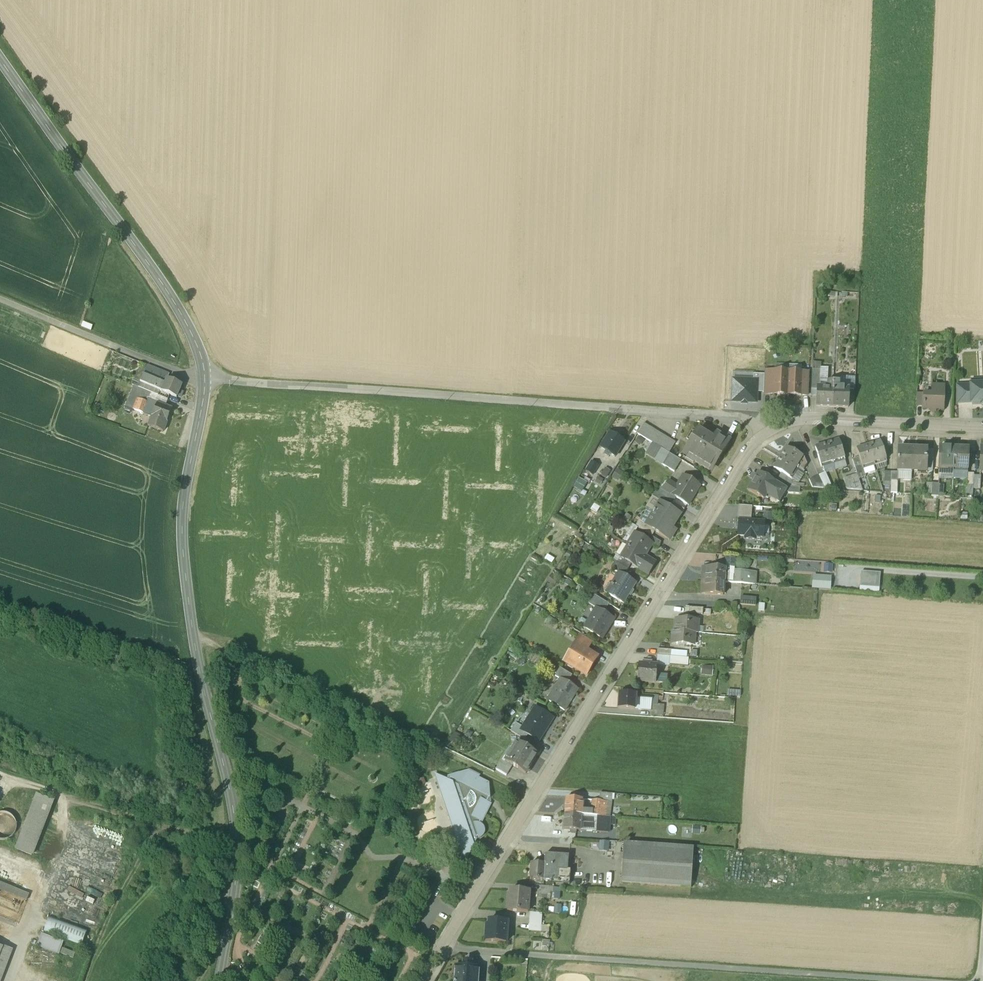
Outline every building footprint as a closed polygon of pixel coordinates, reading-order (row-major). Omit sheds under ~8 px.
[(167,374),(147,366),(143,375),(165,385),(167,379),(167,374)] [(821,370),(812,370),(811,389),(817,390),(817,388),(820,388),(821,370)] [(788,372),(774,371),(774,376),(773,394),(787,395),(788,372)] [(753,373),(734,372),(732,401),(756,403),(757,392),(757,381),(753,381),(753,374),(753,373)] [(803,373),(788,372),(787,395),(802,396),(802,395),(802,377),(803,373)] [(764,375),(753,374),(753,381),(757,381),(757,392),(764,393),(764,375)] [(165,385),(143,375),(140,383),(177,399),(182,386),(167,379),(165,385)] [(774,376),(764,375),(764,393),(773,394),(774,376)] [(849,389),(855,390),(856,378),(840,378),(840,382),(840,385),(839,385),(839,389),(849,389)] [(828,384),(828,388),(820,388),(817,388),(817,390),(816,406),(832,407),(833,381),(827,381),(827,384),(828,384)] [(840,382),(833,381),(832,407),(848,407),(849,389),(839,389),(839,385),(840,385),(840,382)] [(971,381),(971,385),(972,403),(982,402),(982,405),(982,404),(982,384),(982,381),(971,381)] [(944,386),(932,385),(932,394),(924,394),(923,407),(923,409),(943,410),(944,386)] [(972,403),(971,385),(957,386),(958,403),(972,403)] [(123,407),(132,410),(136,399),(139,400),(142,390),(132,386),(123,407)] [(151,393),(142,390),(139,400),(146,403),(148,400),(149,400),(151,393)] [(166,399),(151,393),(149,400),(157,404),(163,406),(166,399)] [(139,400),(136,399),(132,410),(143,414),(147,403),(146,403),(139,400)] [(149,400),(148,400),(146,403),(147,403),(143,414),(152,417),(157,404),(149,400)] [(163,406),(157,404),(152,417),(148,427),(163,432),(167,423),(172,409),(163,406)] [(675,443),(644,423),(637,434),(652,442),(669,453),(675,443)] [(713,439),(698,430),(690,443),(694,445),(687,457),(710,471),(720,455),(721,456),(730,441),(717,434),(713,439)] [(625,442),(610,432),(600,448),(606,451),(604,454),(608,457),(610,454),(615,457),(625,442)] [(839,440),(827,444),(832,461),(844,458),(839,440)] [(669,453),(652,442),(645,454),(662,464),(669,453)] [(880,442),(869,445),(874,463),(886,459),(880,442)] [(827,444),(815,447),(821,465),(832,461),(827,444)] [(869,445),(857,449),(859,458),(862,467),(874,463),(869,445)] [(802,457),(787,447),(780,458),(796,467),(802,457)] [(906,449),(898,449),(897,470),(912,471),(913,449),(906,448),(906,449)] [(954,449),(939,448),(938,469),(953,469),(954,449)] [(918,449),(913,449),(912,471),(926,471),(927,459),(927,450),(918,450),(918,449)] [(969,449),(954,449),(953,469),(968,470),(969,449)] [(669,453),(662,464),(674,472),(681,461),(669,453)] [(796,467),(780,458),(774,468),(782,473),(790,478),(796,467)] [(859,458),(853,460),(857,473),(863,471),(862,467),(859,458)] [(592,461),(586,471),(593,475),(599,466),(592,461)] [(611,471),(606,468),(602,474),(607,477),(611,471)] [(613,478),(619,481),(622,474),(616,471),(613,478)] [(891,472),(884,472),(883,485),(881,486),(883,492),(891,493),(891,481),(891,472)] [(774,482),(759,473),(757,476),(756,475),(753,480),(754,480),(748,489),(761,497),(766,490),(769,492),(774,483),(774,482)] [(790,478),(782,473),(779,478),(787,483),(791,486),(797,487),(797,480),(793,480),(790,478)] [(832,488),(825,473),(819,476),(824,488),(832,488)] [(857,474),(844,479),(847,489),(862,490),(857,474)] [(677,486),(671,495),(676,498),(688,505),(700,486),(683,475),(677,486)] [(819,476),(812,478),(817,488),(824,488),(819,476)] [(585,494),(590,484),(578,477),(573,487),(585,494)] [(603,480),(598,477),(595,482),(600,485),(603,480)] [(779,478),(777,477),(774,482),(774,483),(783,488),(787,483),(779,478)] [(677,486),(670,481),(664,490),(671,495),(677,486)] [(783,488),(774,483),(769,492),(767,495),(779,503),(787,490),(783,488)] [(671,495),(664,490),(661,488),(658,493),(673,503),(676,498),(671,495)] [(670,507),(652,497),(646,507),(654,512),(653,513),(646,525),(646,526),(655,531),(669,540),(676,530),(672,527),(679,516),(679,515),(672,510),(673,509),(670,507)] [(684,510),(673,503),(670,507),(673,509),(672,510),(679,515),(679,516),(680,516),(684,510)] [(739,521),(752,522),(752,507),(739,506),(738,521),(739,521)] [(646,525),(639,521),(636,527),(647,534),(652,536),(655,531),(646,526),(646,525)] [(752,522),(739,521),(739,535),(747,536),(747,539),(755,539),(755,536),(763,537),(764,522),(752,522)] [(644,539),(635,533),(627,546),(631,549),(625,559),(631,563),(648,574),(655,563),(644,556),(647,550),(648,551),(652,544),(651,543),(644,539)] [(662,543),(652,536),(647,534),(644,539),(651,543),(659,548),(662,543)] [(627,546),(620,556),(625,559),(631,549),(627,546)] [(628,568),(631,563),(625,559),(620,556),(616,554),(614,558),(628,568)] [(537,562),(531,558),(524,568),(530,572),(537,562)] [(619,573),(623,576),(628,568),(614,558),(609,566),(619,573)] [(735,565),(725,565),(725,569),(724,582),(755,584),(756,573),(735,572),(735,565)] [(725,569),(707,567),(706,575),(702,575),(702,581),(724,582),(725,569)] [(880,573),(861,572),(860,586),(879,588),(880,573)] [(623,576),(619,573),(611,586),(606,593),(609,594),(623,603),(635,583),(623,576)] [(724,582),(702,581),(702,586),(705,587),(705,594),(723,595),(724,582)] [(609,604),(594,595),(589,604),(596,608),(604,613),(609,604)] [(756,598),(741,596),(741,604),(756,605),(756,598)] [(604,613),(596,608),(584,628),(602,639),(614,619),(604,613)] [(699,620),(676,619),(675,631),(695,633),(696,627),(697,628),(698,627),(699,620)] [(675,631),(673,631),(672,644),(692,646),(692,640),(694,640),(695,640),(695,633),(675,631)] [(591,643),(580,636),(575,644),(586,651),(591,643)] [(586,651),(575,644),(575,645),(577,646),(566,663),(586,676),(596,659),(591,656),(591,655),(590,655),(585,653),(586,651)] [(731,651),(731,659),(742,659),(742,651),(731,651)] [(657,663),(670,665),(671,657),(658,655),(657,663)] [(685,658),(671,657),(670,665),(684,666),(685,658)] [(651,662),(644,661),(644,664),(639,664),(638,681),(655,683),(656,682),(666,683),(667,675),(656,675),(657,665),(651,665),(651,662)] [(714,667),(703,666),(703,675),(714,676),(714,667)] [(572,675),(560,668),(555,676),(560,679),(568,683),(572,675)] [(568,683),(560,679),(547,700),(565,711),(578,689),(568,683)] [(636,694),(620,693),(619,708),(635,709),(636,694)] [(658,696),(636,694),(635,709),(651,710),(652,704),(657,705),(658,696)] [(553,718),(536,707),(524,726),(523,728),(521,730),(528,735),(539,741),(553,718)] [(528,735),(521,730),(523,728),(516,724),(511,731),(525,740),(528,735)] [(529,750),(517,742),(505,761),(513,766),(526,774),(537,755),(529,750)] [(542,750),(532,744),(529,750),(537,755),(538,756),(542,750)] [(505,761),(503,759),(496,770),(506,776),(513,766),(505,761)] [(468,770),(452,776),(449,781),(435,774),(436,776),(440,778),(439,781),(443,792),(441,792),(441,793),(442,793),(443,798),(443,799),(446,798),(451,814),(448,815),(449,816),(451,821),(450,821),(451,822),(454,821),(459,837),(456,838),(457,839),(459,844),(458,844),(459,845),(460,844),(464,855),(467,857),(465,861),(465,863),(477,839),(476,837),(478,837),(479,839),(482,837),(484,834),(485,831),(484,828),(482,825),(479,823),(479,822),(481,822),(491,804),(487,802),(489,798),(490,798),(489,784),(478,778),(479,776),(468,770)] [(612,793),(600,793),(599,800),(601,801),(611,802),(612,793)] [(55,801),(36,794),(16,849),(34,856),(55,801)] [(577,796),(573,796),(573,798),(566,798),(565,814),(581,815),(587,815),(587,810),(582,810),(582,799),(577,799),(577,796)] [(611,802),(601,801),(599,800),(593,800),(592,811),(587,810),(587,815),(610,817),(611,802)] [(1,812),(0,813),(0,840),(2,840),(6,840),(10,838),(13,835),(15,832),(17,828),(16,824),(15,820),(13,816),(9,814),(5,813),(1,812)] [(581,815),(565,814),(564,830),(572,830),(571,834),(575,834),(576,830),(580,831),(581,815)] [(587,815),(581,815),(580,831),(608,833),(610,817),(587,815)] [(609,842),(601,841),(601,850),(609,850),(609,842)] [(693,848),(624,843),(623,847),(623,853),(621,883),(691,888),(693,848)] [(545,854),(544,864),(531,863),(530,880),(544,881),(550,881),(549,882),(551,882),(556,882),(558,882),(559,871),(568,872),(568,871),(569,856),(545,854)] [(568,872),(559,871),(558,882),(556,882),(556,884),(569,885),(570,871),(568,871),(568,872)] [(0,881),(0,889),(26,900),(29,893),(0,881)] [(529,891),(511,890),(510,895),(508,895),(507,911),(528,913),(529,891)] [(18,923),(21,913),(0,906),(0,918),(18,923)] [(87,930),(49,916),(44,929),(82,943),(87,930)] [(541,920),(529,919),(529,931),(541,932),(541,920)] [(508,922),(489,921),(489,925),(486,925),(485,942),(506,943),(508,922)] [(61,943),(43,935),(39,944),(58,952),(61,943)] [(75,953),(63,949),(61,954),(73,959),(75,953)] [(455,966),(454,980),(478,980),(479,968),(455,966)]
